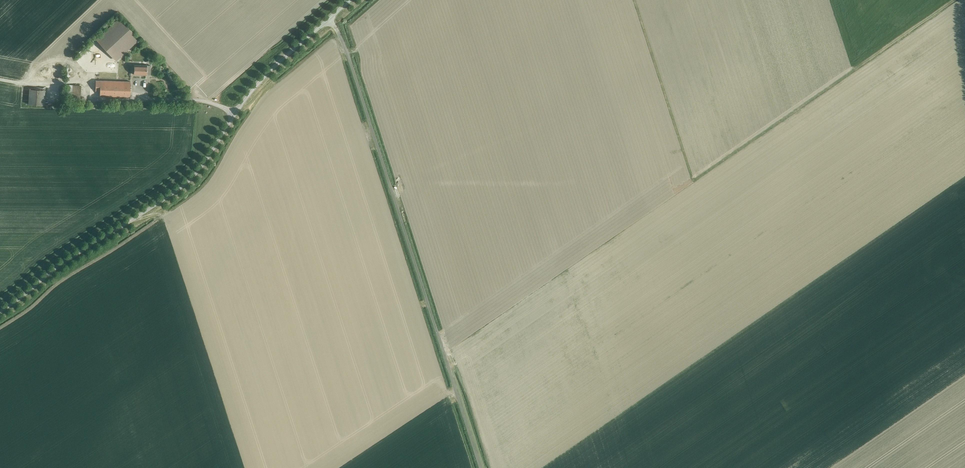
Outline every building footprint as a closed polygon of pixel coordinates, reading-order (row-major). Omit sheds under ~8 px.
[(139,39),(119,18),(96,39),(116,60),(139,39)] [(134,65),(134,74),(147,75),(150,75),(151,65),(134,65)] [(130,97),(130,82),(96,81),(95,91),(100,91),(100,96),(130,97)]
